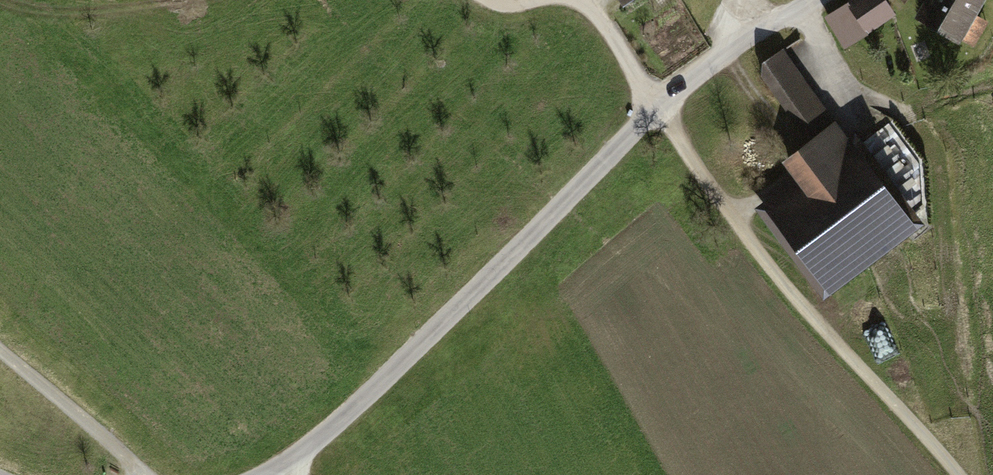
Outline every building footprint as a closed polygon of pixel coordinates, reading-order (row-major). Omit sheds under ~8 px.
[(849,7),(865,30),(892,12),(884,0),(860,0),(849,7)] [(973,46),(988,20),(971,10),(977,0),(931,0),(921,17),(973,46)] [(865,30),(849,7),(829,19),(844,43),(865,30)] [(790,66),(791,66),(781,50),(762,63),(761,76),(766,83),(790,66)] [(852,150),(790,66),(766,83),(770,88),(769,89),(793,120),(812,146),(789,163),(805,185),(852,150)] [(812,146),(793,120),(770,137),(789,163),(812,146)] [(805,185),(772,210),(825,281),(906,221),(852,150),(805,185)]
